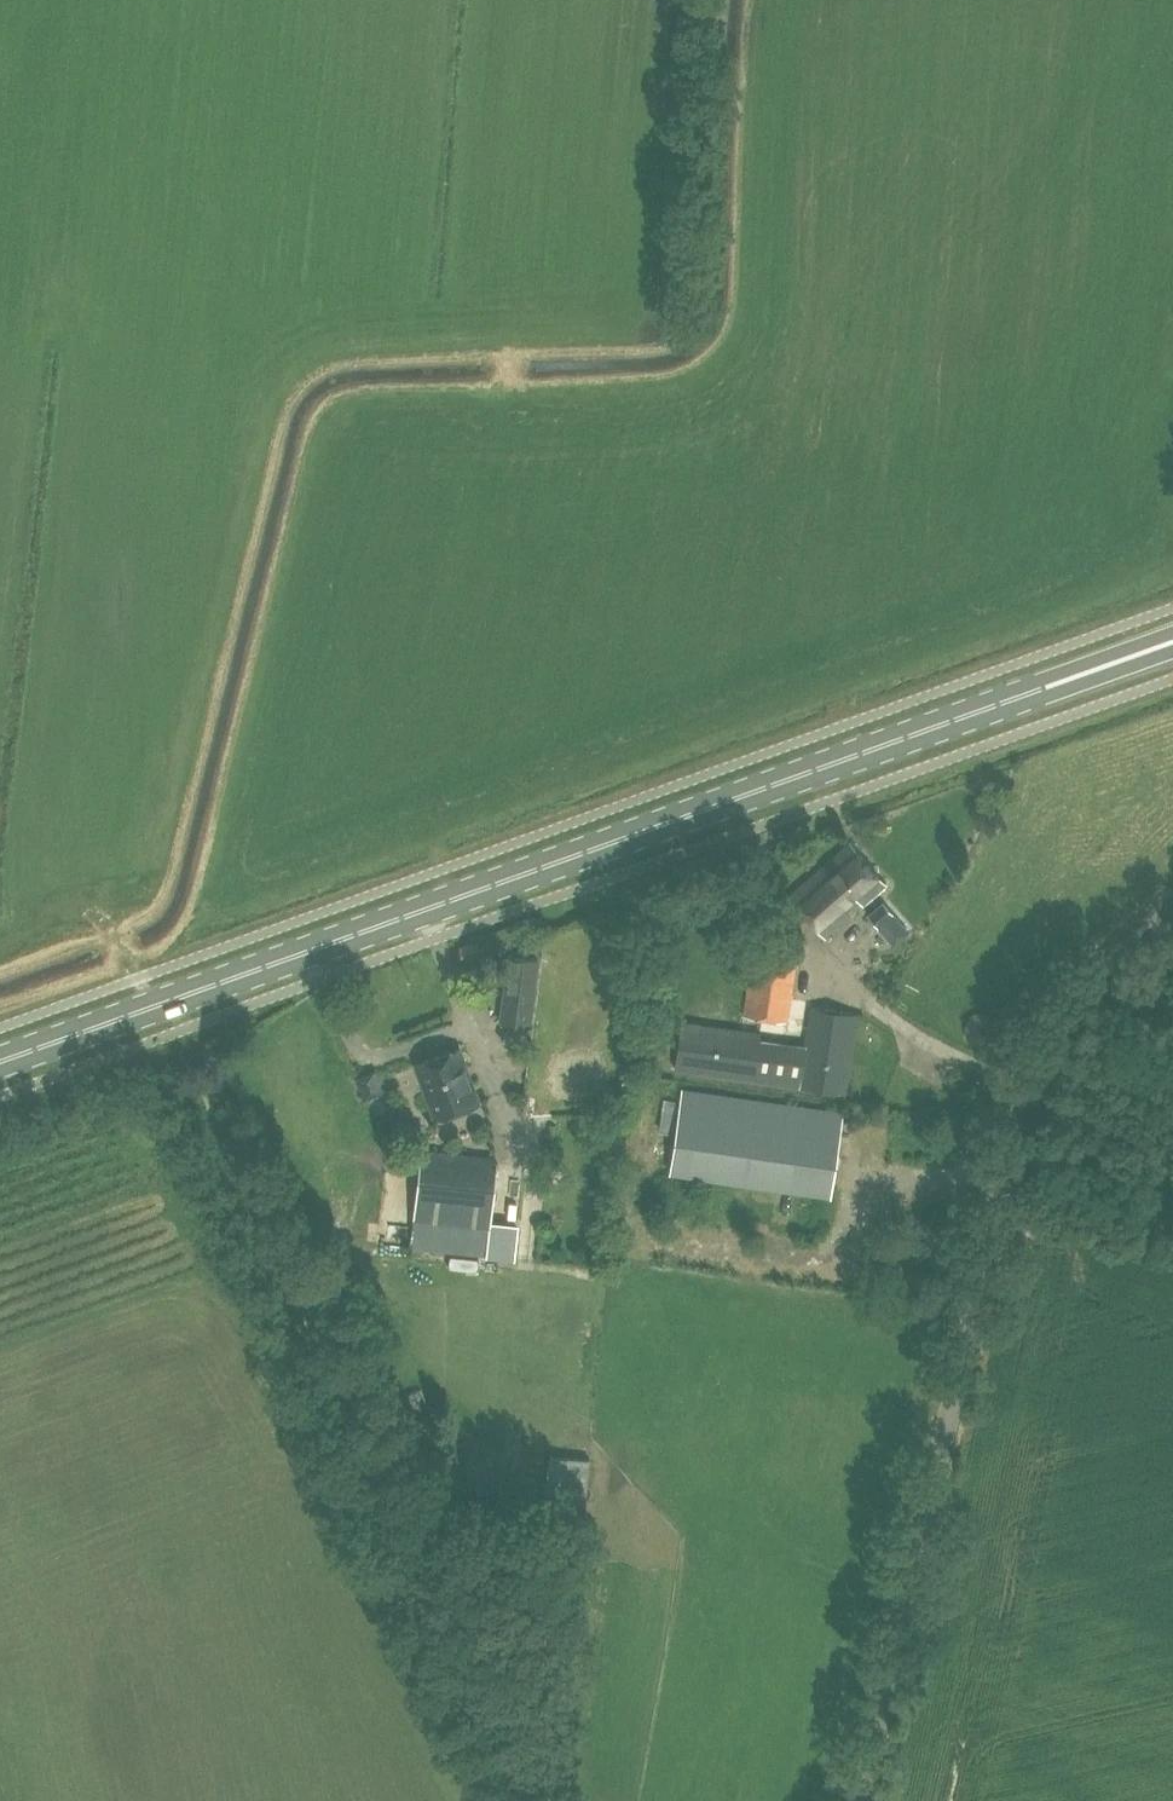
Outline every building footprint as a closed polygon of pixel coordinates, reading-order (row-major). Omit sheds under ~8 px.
[(886,884),(850,842),(789,895),(825,936),(886,884)] [(880,928),(894,914),(884,902),(869,915),(880,928)] [(892,955),(903,945),(890,931),(879,941),(892,955)] [(465,961),(483,955),(477,941),(459,947),(465,961)] [(790,1022),(798,958),(754,950),(743,1015),(790,1022)] [(530,1024),(538,959),(509,955),(501,1021),(530,1024)] [(846,1092),(858,1013),(811,1007),(806,1039),(682,1021),(675,1067),(846,1092)] [(437,1117),(480,1101),(460,1047),(417,1062),(437,1117)] [(831,1195),(843,1113),(683,1090),(671,1171),(831,1195)] [(609,1138),(621,1138),(622,1138),(623,1122),(610,1120),(609,1138)] [(487,1255),(496,1166),(421,1158),(411,1248),(487,1255)] [(549,1454),(547,1482),(544,1512),(585,1516),(590,1458),(549,1454)]
